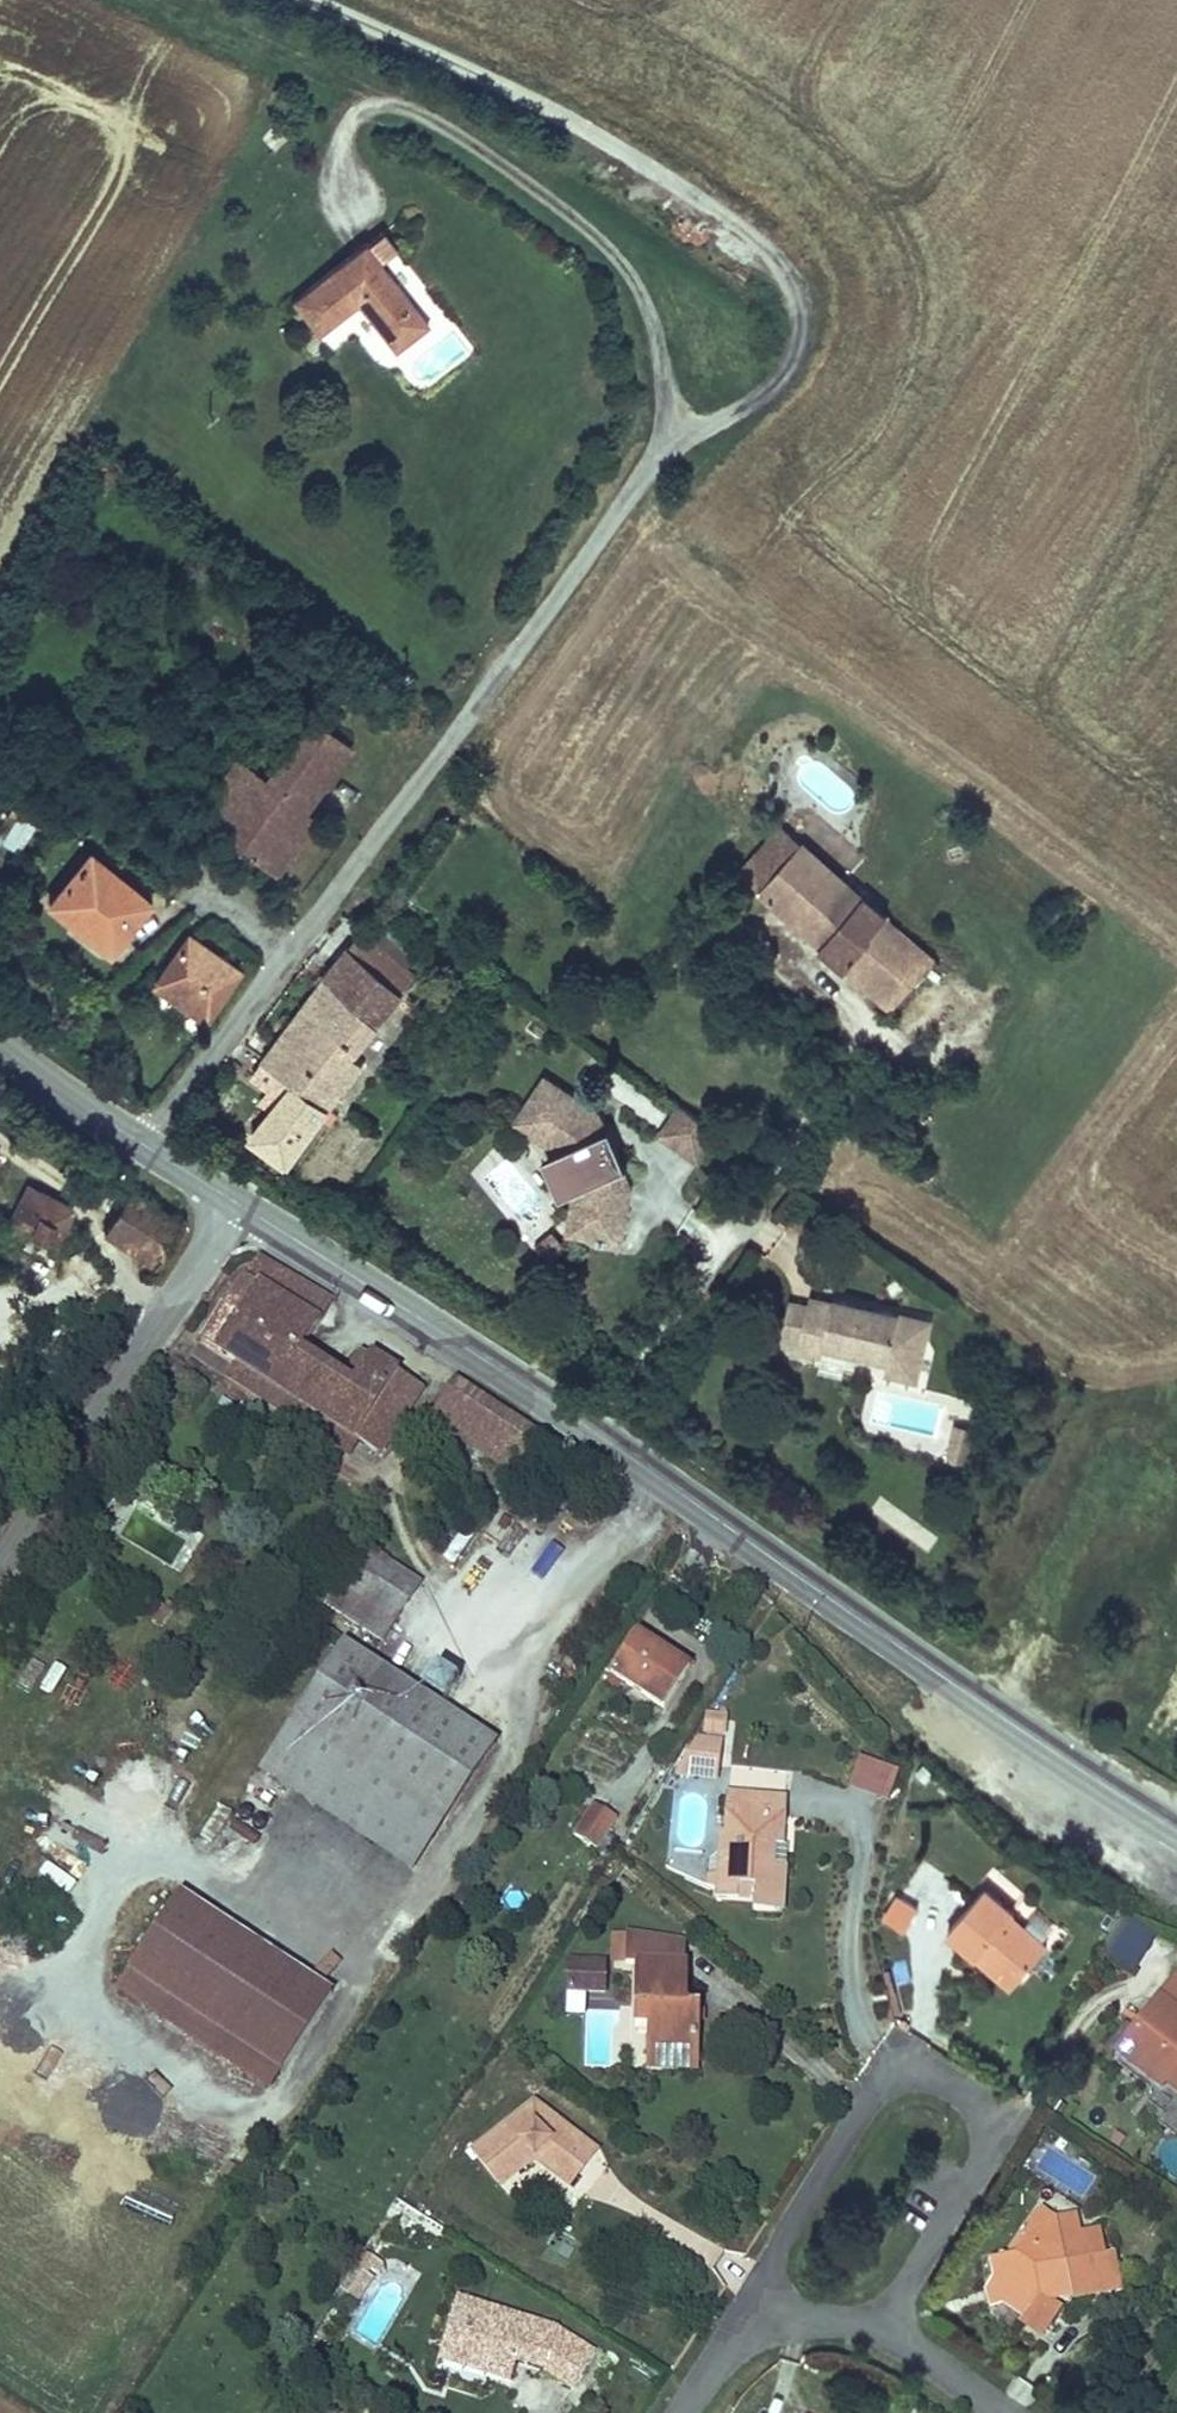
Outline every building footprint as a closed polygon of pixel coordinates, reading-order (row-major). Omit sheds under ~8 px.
[(393,347),(425,322),(359,239),(287,297),(315,331),(355,300),(393,347)] [(319,333),(328,348),(364,325),(354,310),(319,333)] [(306,814),(352,750),(309,720),(265,781),(234,759),(192,818),(279,880),(320,824),(306,814)] [(12,814),(2,844),(23,851),(33,821),(12,814)] [(741,876),(761,893),(800,846),(781,828),(741,876)] [(904,943),(910,936),(886,917),(883,920),(800,846),(761,893),(811,939),(832,961),(915,1031),(956,982),(904,943)] [(48,905),(109,954),(148,905),(89,857),(48,905)] [(956,982),(967,969),(916,929),(910,936),(904,943),(956,982)] [(154,985),(207,1021),(239,975),(188,939),(154,985)] [(264,1061),(329,1110),(363,1065),(353,1058),(399,997),(347,948),(264,1061)] [(64,1037),(72,1043),(83,1031),(74,1025),(64,1037)] [(289,1164),(329,1110),(264,1061),(258,1069),(243,1059),(225,1084),(240,1094),(250,1082),(280,1106),(255,1139),(289,1164)] [(540,1079),(509,1121),(547,1149),(565,1194),(558,1231),(610,1241),(620,1187),(591,1116),(540,1079)] [(682,1113),(661,1142),(697,1168),(718,1140),(682,1113)] [(72,1210),(29,1187),(23,1198),(13,1219),(33,1229),(32,1233),(44,1239),(45,1236),(65,1246),(73,1233),(63,1227),(72,1210)] [(177,1224),(131,1193),(105,1230),(136,1251),(152,1262),(177,1224)] [(79,1247),(65,1257),(94,1296),(108,1286),(79,1247)] [(253,1293),(271,1265),(259,1258),(241,1285),(253,1293)] [(344,1378),(300,1350),(332,1303),(271,1265),(253,1293),(237,1317),(216,1350),(236,1362),(359,1442),(379,1455),(423,1388),(362,1349),(344,1378)] [(921,1394),(937,1325),(900,1316),(899,1319),(835,1304),(834,1308),(810,1303),(809,1308),(792,1304),(783,1344),(800,1348),(797,1358),(821,1364),(823,1353),(887,1369),(883,1385),(921,1394)] [(216,1350),(237,1317),(225,1309),(203,1341),(216,1350)] [(94,1316),(89,1321),(94,1326),(99,1321),(94,1316)] [(359,1442),(236,1362),(226,1377),(294,1421),(333,1446),(349,1456),(359,1442)] [(508,1416),(455,1381),(444,1398),(497,1433),(508,1416)] [(482,1455),(497,1433),(444,1398),(430,1421),(482,1455)] [(513,1473),(538,1435),(508,1416),(497,1433),(482,1455),(484,1456),(513,1473)] [(969,1463),(975,1425),(953,1422),(947,1460),(969,1463)] [(453,1538),(463,1523),(445,1512),(435,1527),(453,1538)] [(899,1512),(891,1524),(928,1549),(936,1537),(899,1512)] [(363,1599),(388,1561),(366,1546),(339,1584),(363,1599)] [(396,1621),(421,1582),(388,1561),(363,1599),(396,1621)] [(396,1621),(363,1599),(339,1584),(328,1600),(385,1638),(396,1621)] [(165,1625),(173,1613),(171,1611),(175,1606),(168,1601),(164,1607),(162,1605),(154,1617),(165,1625)] [(664,1708),(685,1675),(668,1664),(672,1657),(636,1634),(610,1673),(606,1681),(617,1688),(622,1681),(664,1708)] [(495,1744),(343,1644),(326,1669),(294,1719),(445,1818),(446,1819),(495,1744)] [(690,1664),(675,1654),(672,1657),(668,1664),(685,1675),(689,1669),(690,1664)] [(445,1702),(459,1679),(437,1665),(423,1687),(445,1702)] [(723,1734),(725,1716),(707,1714),(705,1732),(723,1734)] [(445,1818),(294,1719),(261,1769),(412,1868),(445,1818)] [(718,1758),(719,1742),(696,1739),(687,1755),(718,1758)] [(715,1778),(718,1758),(687,1755),(676,1774),(715,1778)] [(908,1772),(867,1762),(860,1793),(901,1803),(908,1772)] [(784,1888),(786,1866),(773,1865),(775,1845),(782,1845),(785,1796),(728,1792),(726,1832),(733,1832),(731,1854),(719,1853),(718,1875),(708,1875),(707,1887),(717,1890),(716,1899),(754,1902),(753,1910),(775,1912),(777,1888),(784,1888)] [(605,1835),(616,1819),(594,1805),(575,1836),(597,1849),(599,1846),(605,1835)] [(731,1854),(733,1832),(726,1832),(721,1831),(719,1853),(731,1854)] [(607,1851),(613,1840),(605,1835),(599,1846),(607,1851)] [(786,1866),(787,1845),(782,1845),(775,1845),(773,1865),(786,1866)] [(718,1875),(719,1853),(710,1857),(708,1875),(718,1875)] [(67,1893),(75,1882),(48,1863),(40,1875),(67,1893)] [(595,1903),(609,1883),(602,1878),(588,1899),(595,1903)] [(470,1908),(480,1893),(465,1883),(455,1898),(470,1908)] [(782,1912),(784,1888),(777,1888),(775,1912),(782,1912)] [(1046,1947),(1012,1917),(1014,1914),(985,1888),(948,1930),(977,1956),(982,1950),(1017,1981),(1046,1947)] [(281,2071),(332,1993),(180,1893),(129,1971),(281,2071)] [(883,1919),(907,1929),(919,1904),(894,1893),(883,1919)] [(1138,1972),(1154,1929),(1120,1917),(1104,1960),(1138,1972)] [(626,1962),(626,1933),(614,1933),(614,1962),(626,1962)] [(684,2004),(685,1964),(684,1964),(685,1943),(626,1933),(626,1962),(626,1963),(638,1964),(637,2004),(650,2005),(650,2024),(649,2056),(696,2057),(697,2004),(684,2004)] [(414,1951),(419,1944),(412,1939),(407,1946),(414,1951)] [(1017,1981),(982,1950),(977,1956),(1012,1987),(1017,1981)] [(605,1992),(605,1962),(579,1961),(579,1972),(569,1972),(569,1992),(605,1992)] [(579,1972),(579,1961),(569,1961),(569,1972),(579,1972)] [(281,2071),(129,1971),(117,1989),(270,2089),(281,2071)] [(1143,2016),(1152,2022),(1146,2029),(1138,2023),(1118,2049),(1163,2083),(1165,2078),(1174,2068),(1176,2070),(1176,1972),(1143,2016)] [(650,2024),(650,2005),(637,2004),(636,2023),(650,2024)] [(1146,2029),(1152,2022),(1143,2016),(1138,2023),(1146,2029)] [(695,2069),(696,2057),(649,2056),(649,2067),(695,2069)] [(1174,2068),(1165,2078),(1176,2088),(1176,2070),(1174,2068)] [(596,2151),(534,2103),(472,2151),(499,2186),(534,2158),(570,2185),(596,2151)] [(1121,2288),(1114,2255),(1107,2256),(1105,2257),(1086,2260),(1079,2235),(1079,2232),(1075,2216),(1054,2219),(1040,2210),(1022,2237),(1026,2239),(1015,2256),(991,2261),(997,2290),(1027,2310),(1022,2316),(1020,2319),(1043,2333),(1060,2307),(1050,2301),(1121,2288)] [(1105,2257),(1098,2231),(1082,2234),(1079,2235),(1086,2260),(1105,2257)] [(367,2274),(370,2269),(375,2272),(384,2270),(382,2262),(366,2253),(352,2275),(367,2285),(372,2277),(367,2274)] [(357,2300),(367,2285),(352,2275),(341,2290),(357,2300)] [(1027,2310),(997,2290),(986,2291),(1022,2316),(1027,2310)] [(595,2353),(557,2329),(457,2298),(441,2350),(489,2365),(486,2374),(510,2381),(516,2362),(521,2346),(531,2349),(527,2362),(544,2367),(543,2370),(572,2388),(595,2353)] [(527,2362),(531,2349),(521,2346),(516,2362),(526,2365),(527,2362)] [(489,2365),(441,2350),(438,2359),(486,2374),(489,2365)] [(544,2367),(527,2362),(526,2365),(543,2370),(544,2367)]
